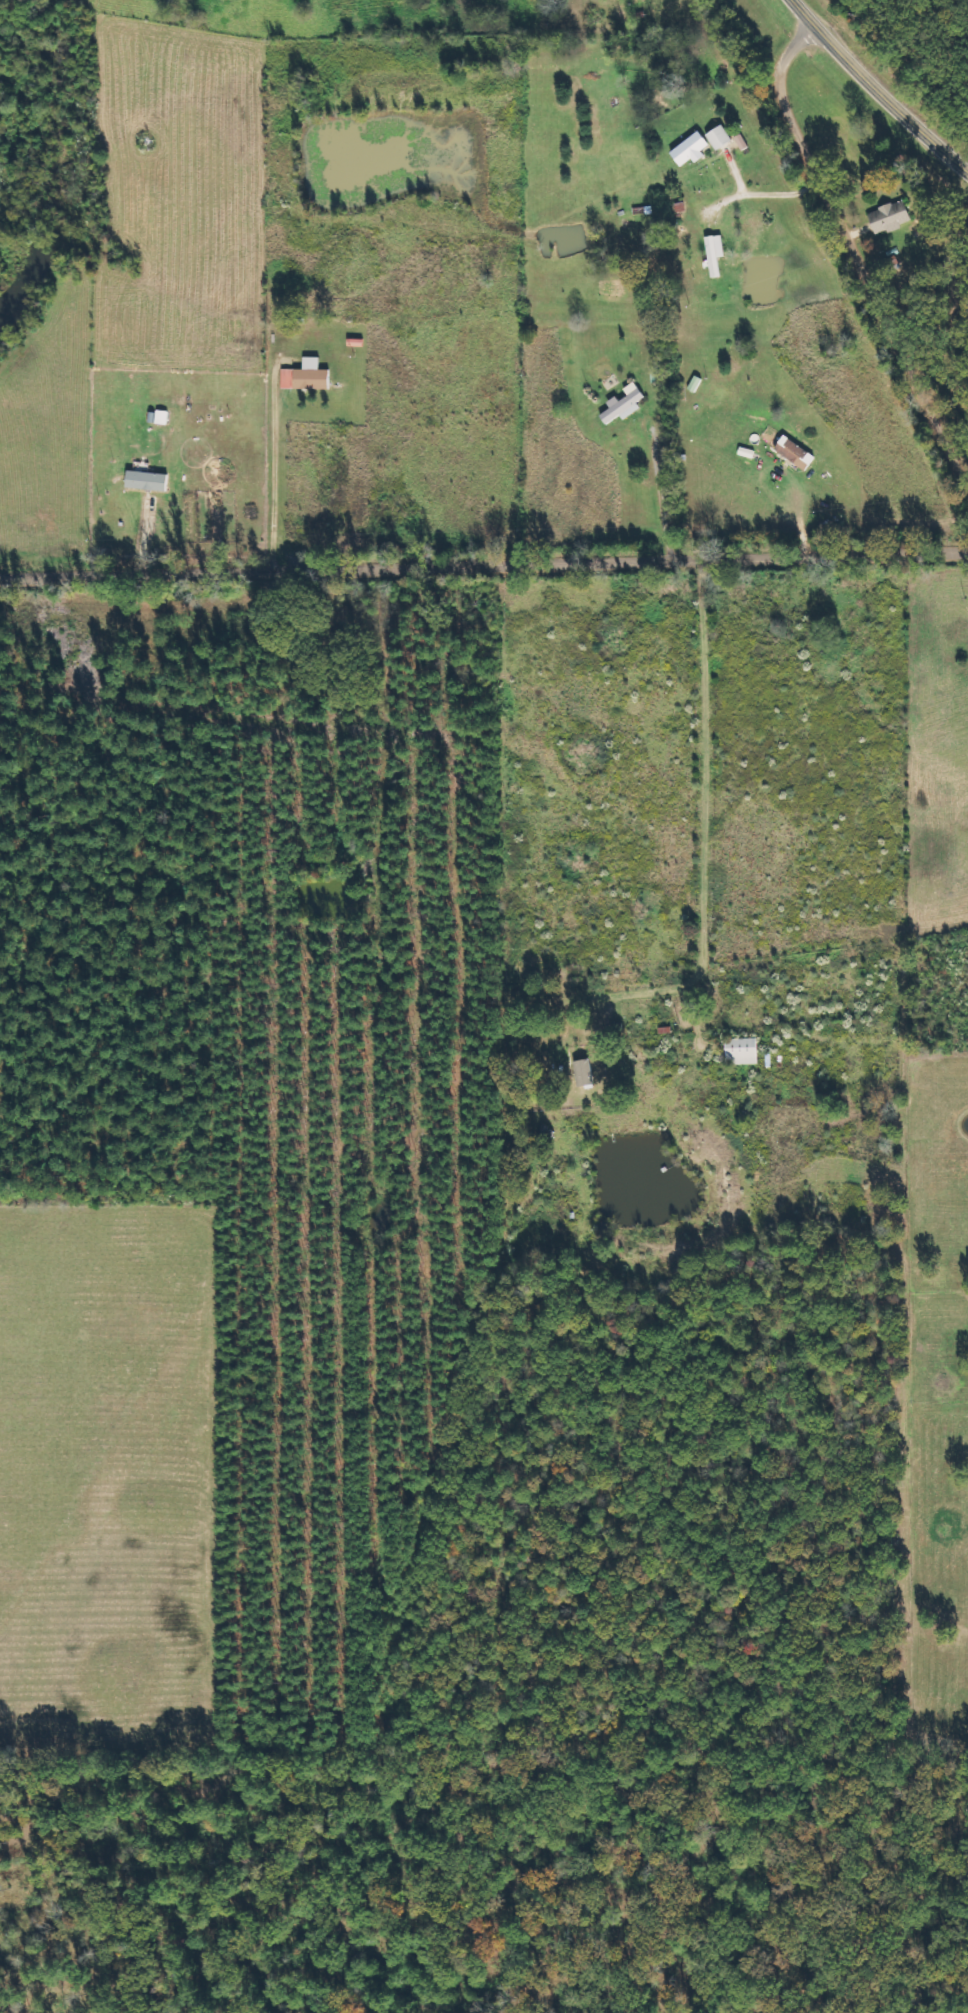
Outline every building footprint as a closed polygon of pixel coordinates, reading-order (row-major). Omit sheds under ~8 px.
[(708,134),(718,151),(735,140),(725,124),(708,134)] [(707,154),(704,149),(711,145),(702,131),(673,149),(684,168),(707,154)] [(914,221),(906,199),(869,212),(877,234),(914,221)] [(723,276),(720,257),(727,256),(723,234),(706,237),(713,277),(723,276)] [(282,388),(332,389),(332,369),(321,369),(322,357),(306,357),(305,369),(283,369),(282,388)] [(642,408),(638,402),(646,397),(636,381),(624,389),(628,395),(620,400),(618,396),(608,402),(612,407),(602,414),(608,424),(622,415),(625,419),(642,408)] [(818,455),(784,436),(776,451),(810,470),(818,455)] [(169,492),(171,475),(129,470),(127,487),(169,492)] [(759,1062),(759,1039),(727,1039),(727,1063),(759,1062)] [(596,1083),(591,1059),(575,1062),(580,1086),(596,1083)]
